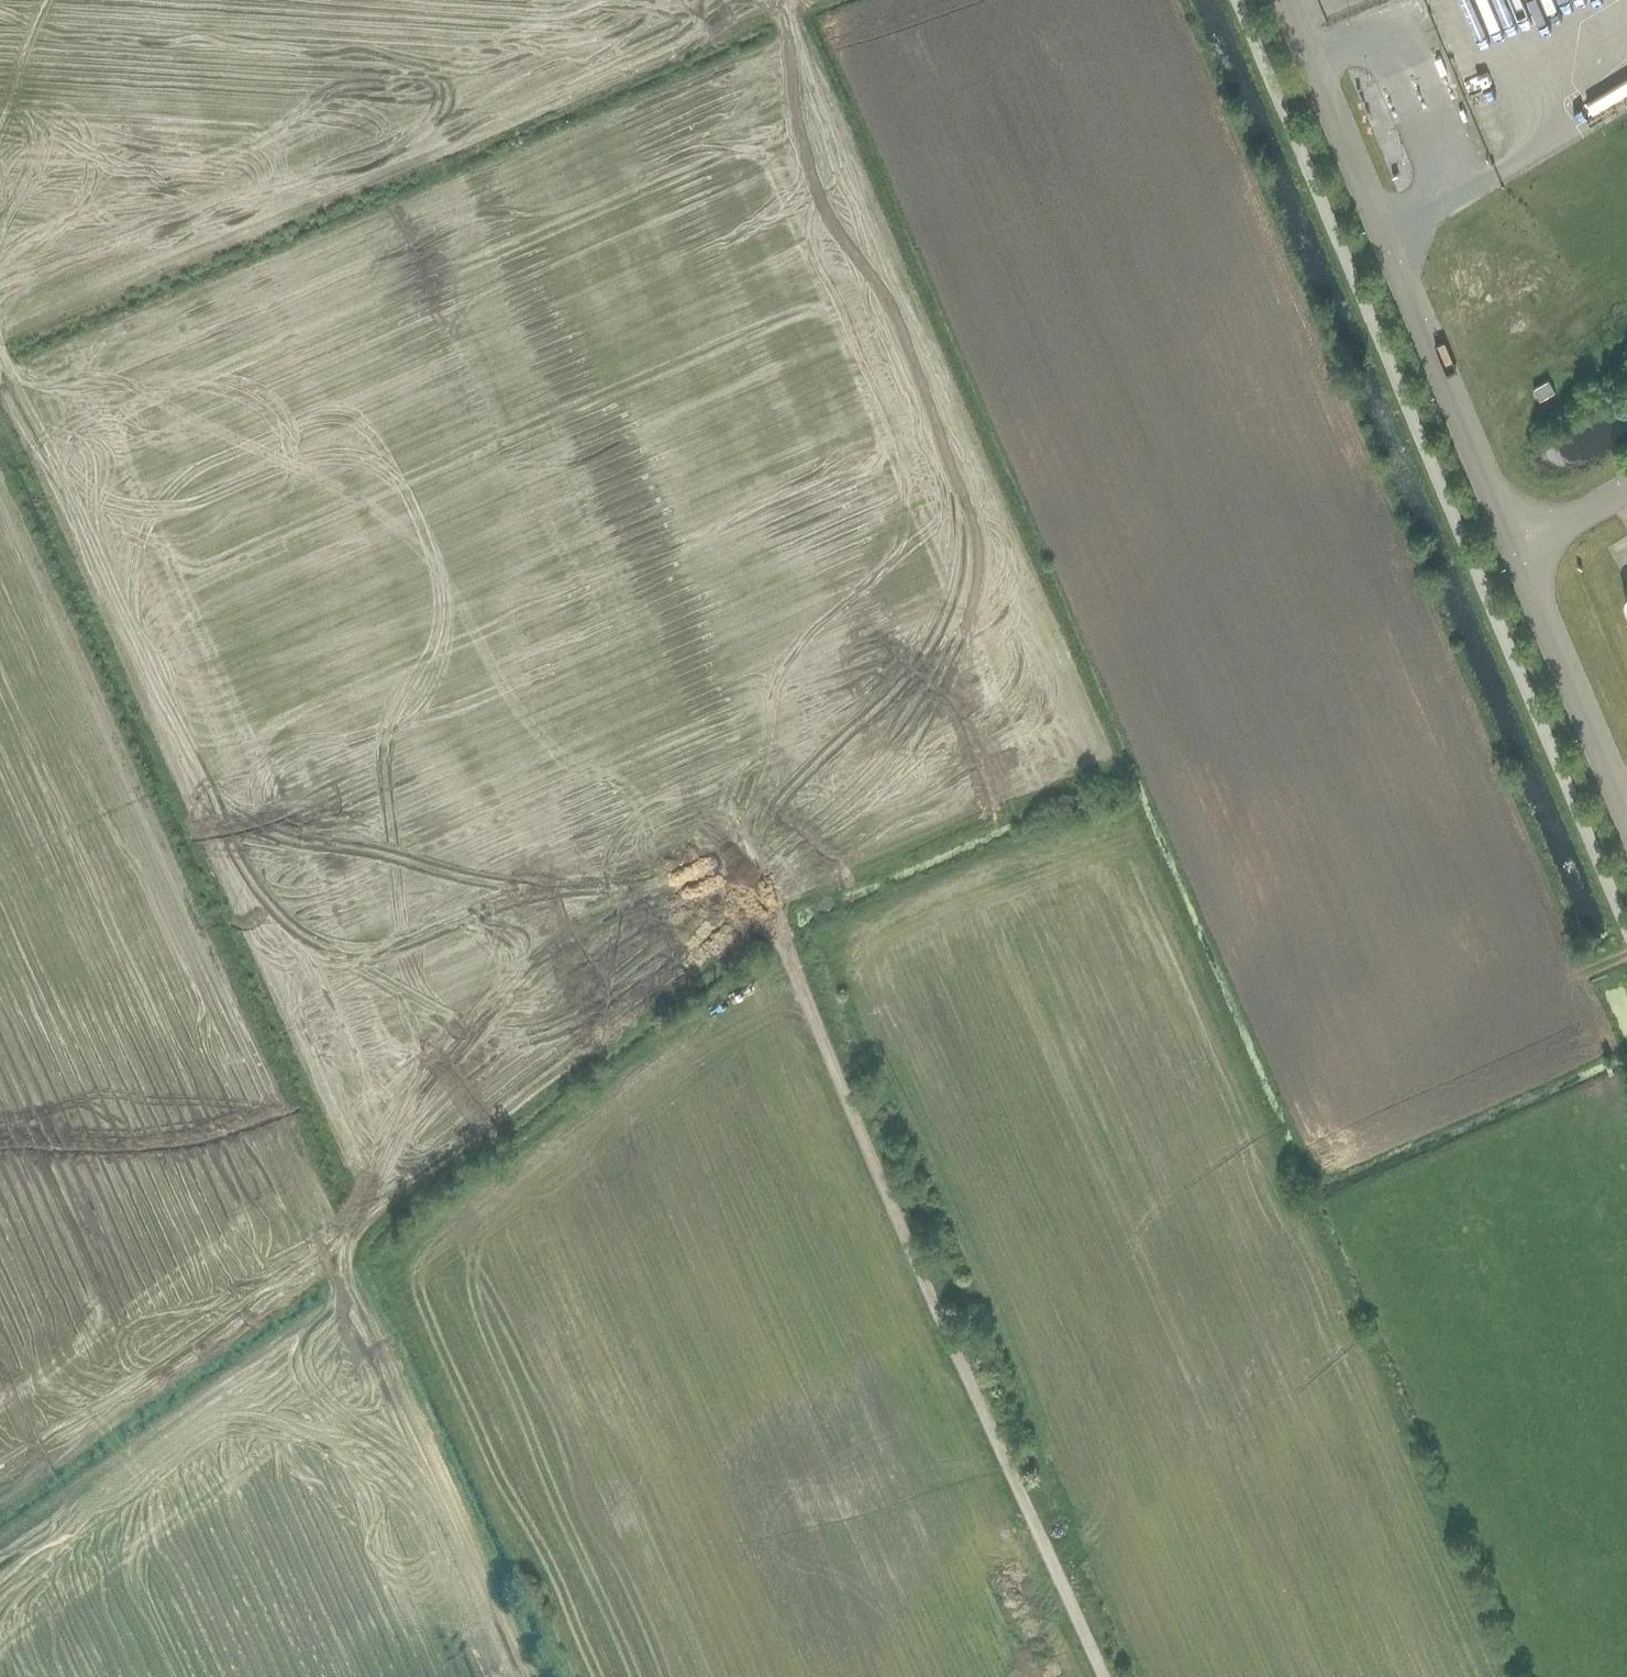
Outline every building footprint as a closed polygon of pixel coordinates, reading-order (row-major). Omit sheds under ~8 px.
[(1541,399),(1556,390),(1550,379),(1534,388),(1541,399)]
